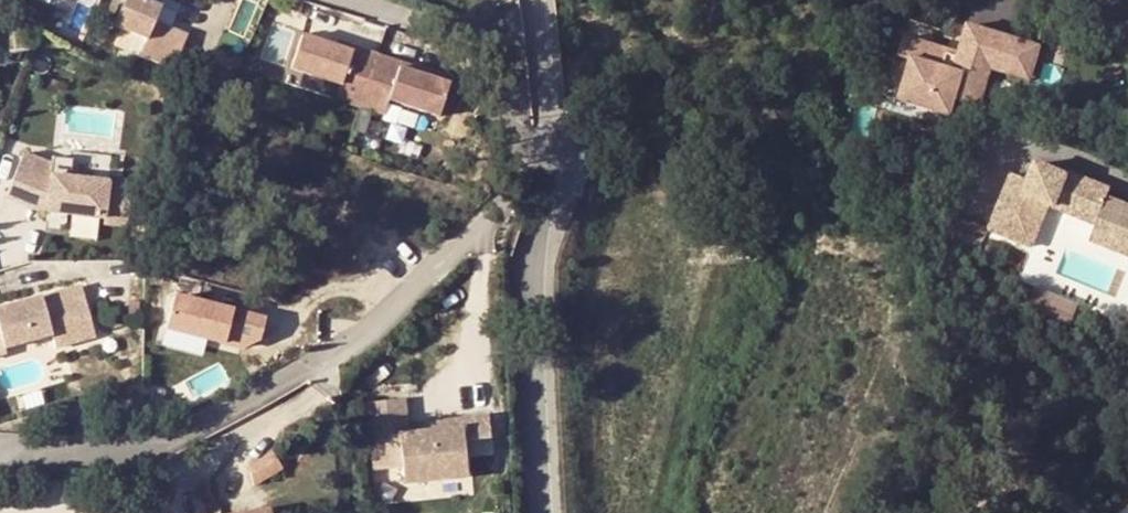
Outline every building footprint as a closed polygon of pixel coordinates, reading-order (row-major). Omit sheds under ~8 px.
[(115,21),(141,33),(133,49),(171,65),(179,42),(183,33),(163,25),(148,19),(153,6),(155,0),(118,0),(110,19),(115,21)] [(297,7),(285,3),(282,13),(293,17),(297,7)] [(153,6),(148,19),(163,25),(168,12),(153,6)] [(115,21),(108,38),(133,49),(141,33),(115,21)] [(911,59),(899,100),(950,115),(953,100),(978,107),(990,68),(1010,75),(1012,67),(1030,73),(1038,47),(967,26),(959,52),(905,38),(900,57),(911,59)] [(331,42),(298,30),(286,62),(336,80),(331,94),(355,103),(373,51),(349,42),(347,47),(331,42)] [(349,42),(333,37),(331,42),(347,47),(349,42)] [(188,46),(179,42),(171,65),(180,68),(188,46)] [(397,59),(373,51),(355,103),(379,111),(384,97),(433,114),(445,82),(411,70),(395,64),(397,59)] [(413,65),(397,59),(395,64),(411,70),(413,65)] [(1012,67),(1010,75),(1029,79),(1030,73),(1012,67)] [(104,228),(126,231),(131,195),(108,192),(109,186),(71,181),(74,163),(54,160),(53,169),(25,156),(2,197),(47,215),(65,218),(104,223),(104,228)] [(1089,240),(1127,257),(1127,207),(1106,198),(1110,188),(1068,171),(1066,176),(1034,164),(1028,180),(1011,174),(989,230),(1032,247),(1047,209),(1094,228),(1089,240)] [(46,224),(64,227),(65,218),(47,215),(46,224)] [(5,353),(4,348),(52,335),(56,348),(95,337),(81,286),(0,309),(0,355),(5,353)] [(266,323),(174,300),(166,333),(241,351),(261,341),(266,323)] [(487,418),(447,421),(448,430),(432,432),(407,434),(404,399),(367,402),(374,470),(401,467),(402,482),(466,476),(462,440),(489,437),(487,418)] [(430,422),(432,432),(448,430),(447,421),(430,422)] [(250,466),(255,483),(283,468),(274,452),(250,466)]
